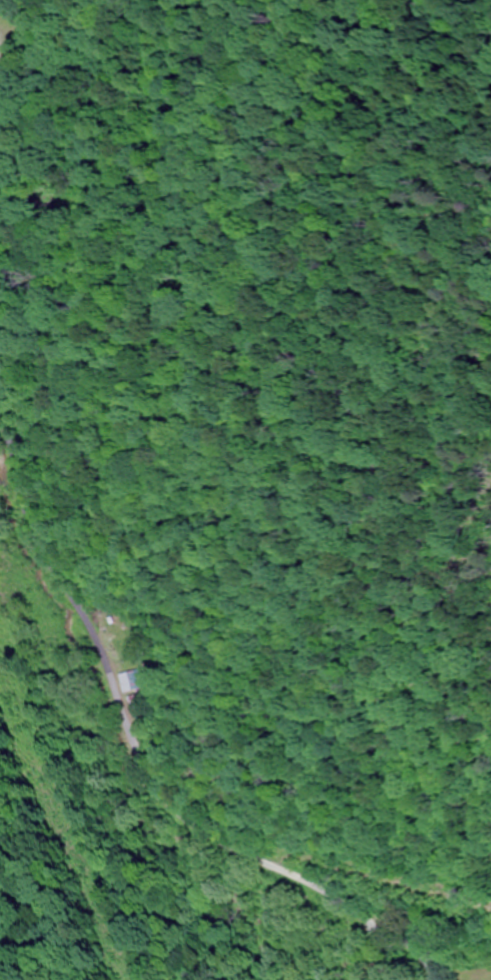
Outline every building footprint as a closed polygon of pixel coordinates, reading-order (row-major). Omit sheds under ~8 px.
[(121,674),(125,693),(144,689),(140,670),(121,674)] [(130,699),(134,710),(145,706),(140,695),(130,699)]
